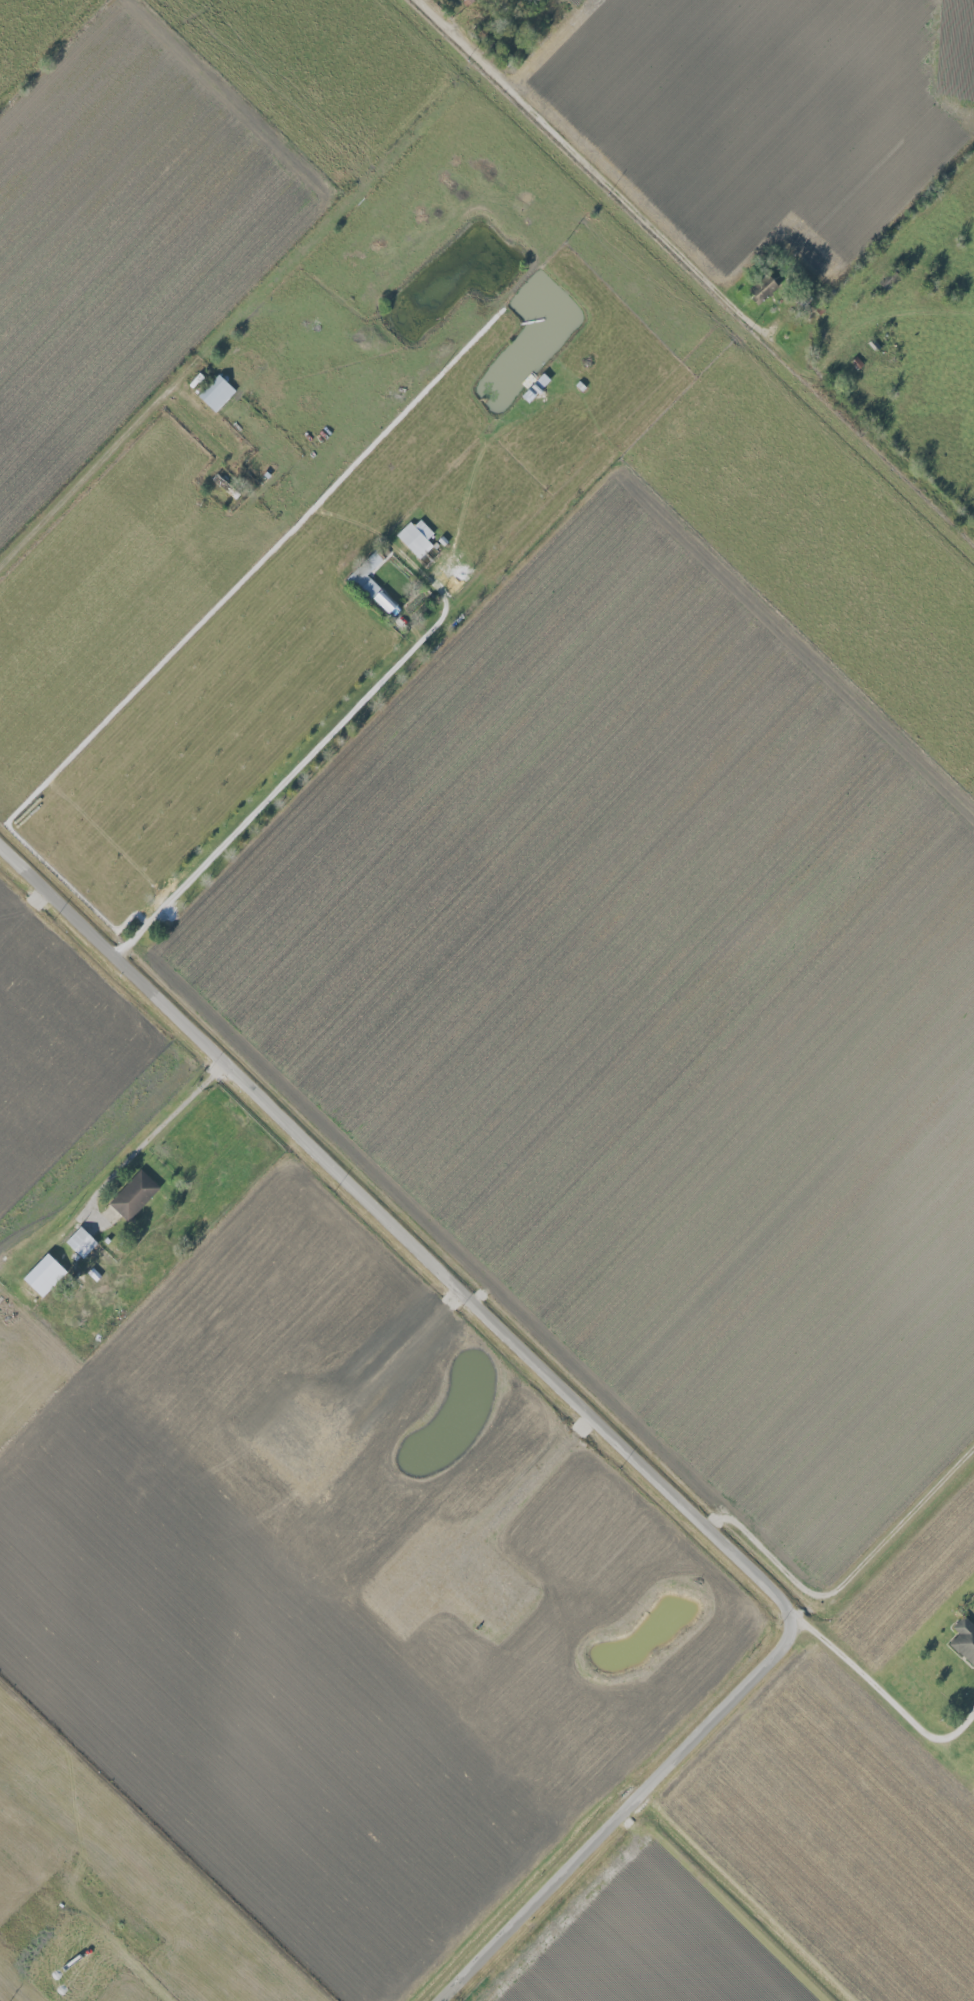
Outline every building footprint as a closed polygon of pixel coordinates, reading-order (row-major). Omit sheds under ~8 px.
[(779,285),(767,273),(748,292),(760,304),(779,285)] [(551,379),(543,372),(521,396),(529,403),(551,379)] [(236,391),(219,374),(198,396),(215,412),(236,391)] [(433,546),(427,539),(434,533),(418,516),(397,536),(419,559),(433,546)] [(396,605),(366,574),(381,559),(374,552),(361,565),(361,564),(348,576),(386,615),(396,605)] [(127,1222),(160,1188),(141,1170),(108,1204),(127,1222)] [(83,1258),(98,1242),(80,1226),(65,1242),(83,1258)] [(67,1272),(47,1253),(23,1279),(42,1298),(67,1272)]
